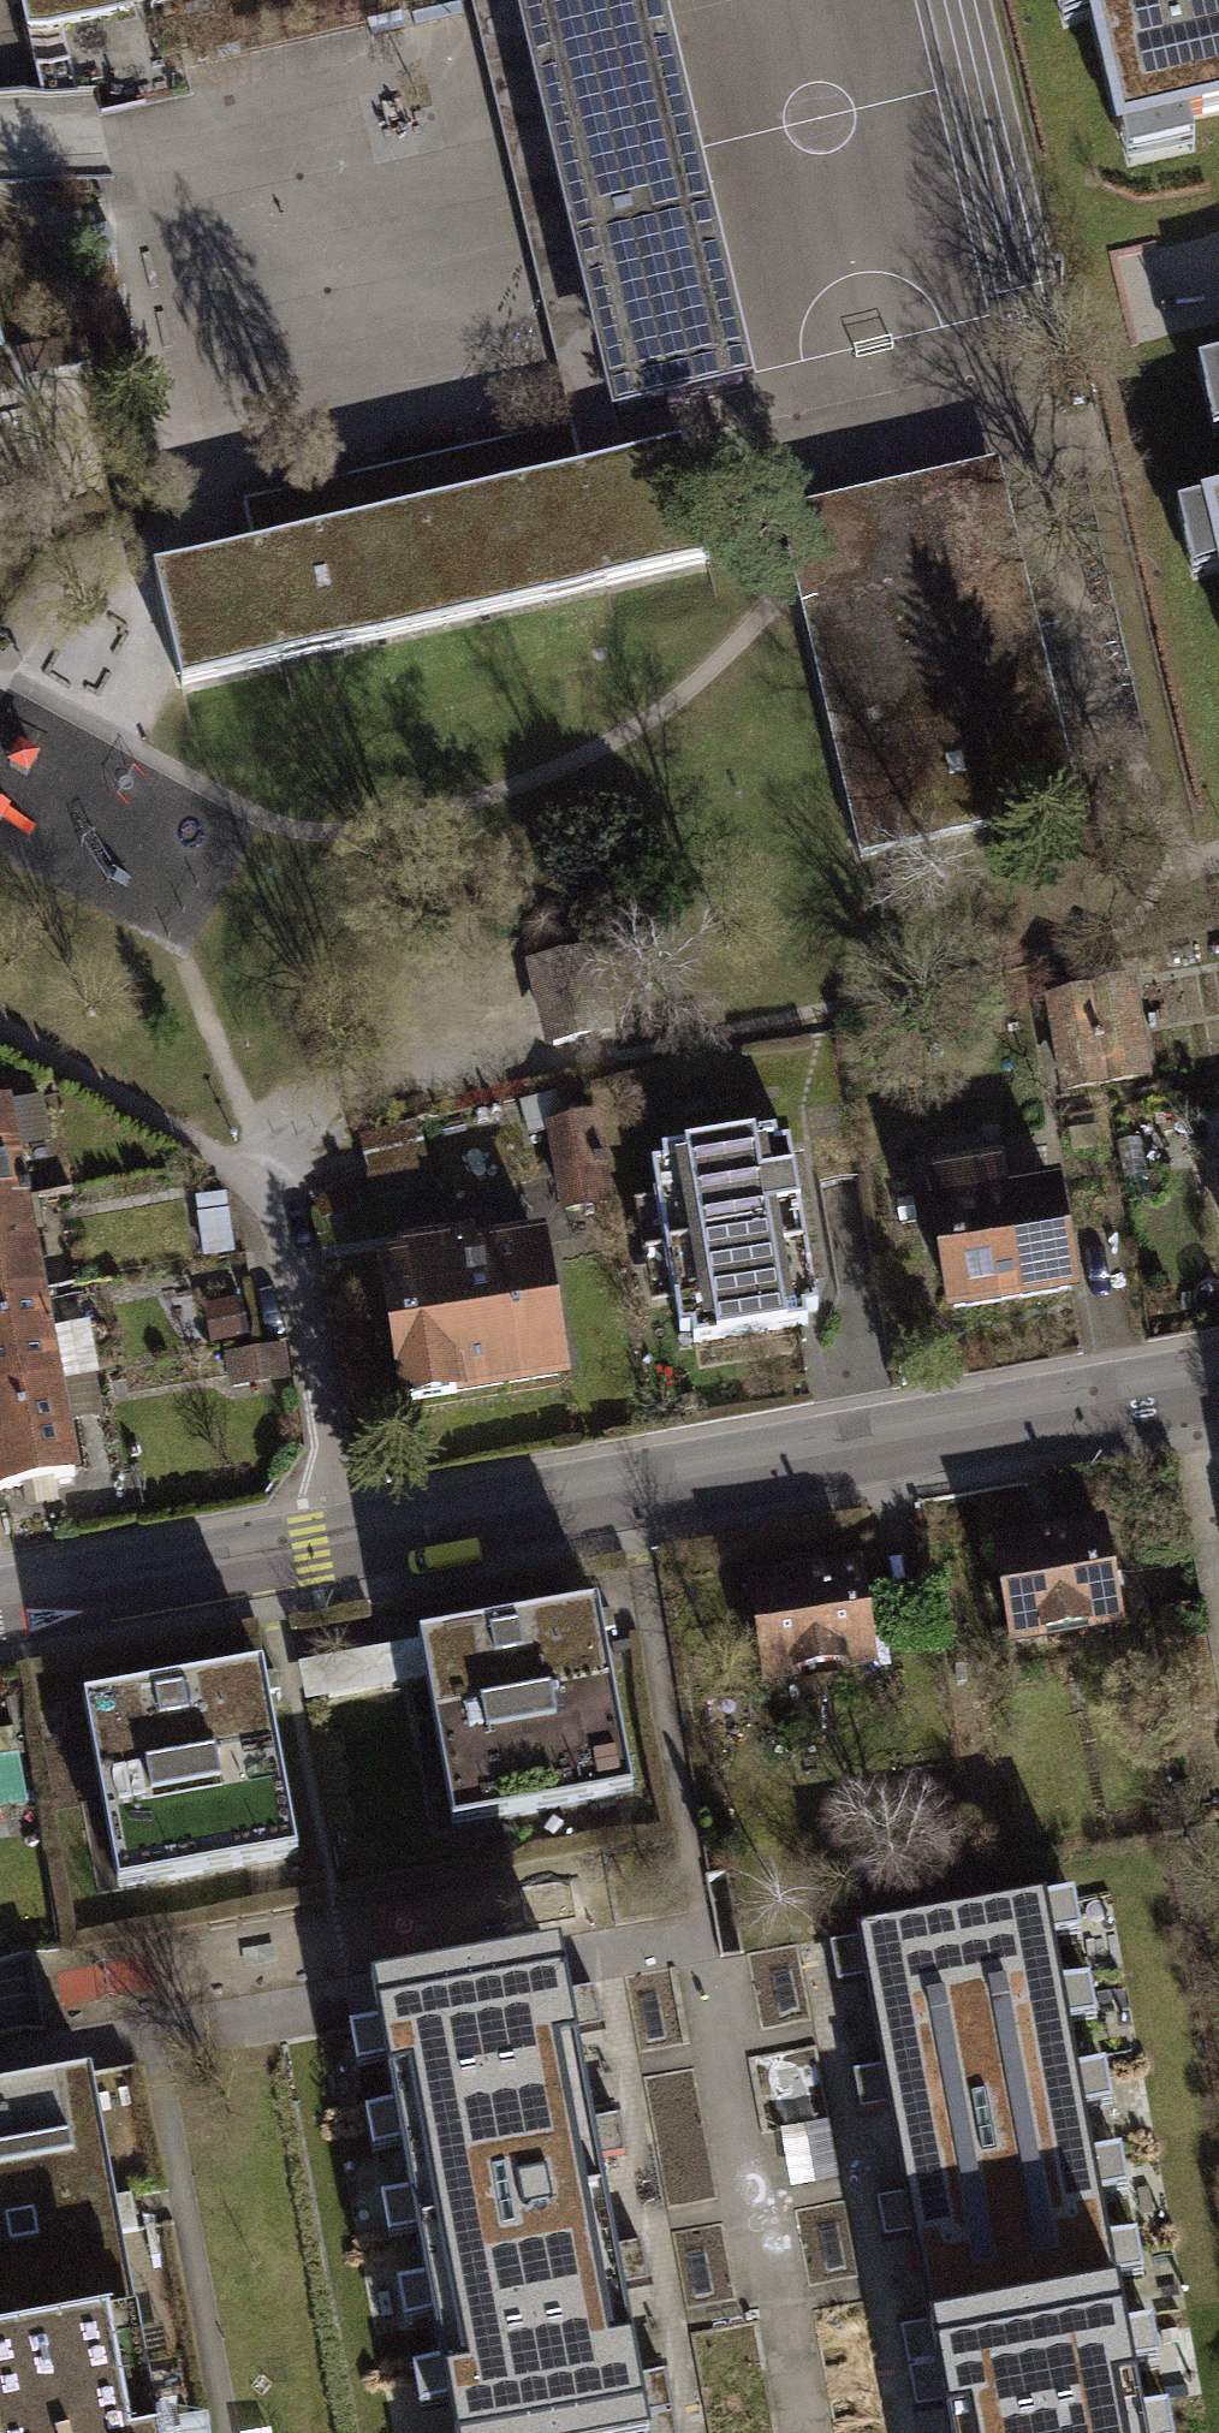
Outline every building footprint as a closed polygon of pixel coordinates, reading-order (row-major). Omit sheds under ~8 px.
[(28,33),(168,0),(20,0),(28,33)] [(623,451),(615,419),(516,0),(471,0),(472,3),(571,427),(579,462),(623,451)] [(615,419),(742,390),(650,0),(516,0),(615,419)] [(1120,141),(1218,118),(1218,0),(1086,0),(1120,141)] [(710,561),(683,454),(582,475),(579,462),(571,427),(244,503),(256,553),(157,575),(181,684),(710,561)] [(835,500),(779,513),(795,579),(802,609),(889,589),(897,625),(941,615),(933,579),(1020,559),(998,462),(835,500)] [(1206,509),(1218,565),(1218,506),(1206,509)] [(1078,806),(1020,559),(933,579),(941,615),(897,625),(889,589),(802,609),(859,857),(1078,806)] [(584,956),(537,966),(555,1045),(602,1034),(584,956)] [(1150,1091),(1131,991),(1037,1009),(1057,1108),(1150,1091)] [(585,1090),(528,1106),(535,1134),(553,1130),(565,1209),(606,1203),(592,1121),(585,1090)] [(24,1198),(8,1106),(0,1108),(0,1202),(24,1198)] [(437,1185),(420,1128),(358,1142),(360,1152),(372,1201),(437,1185)] [(684,1329),(686,1339),(798,1319),(796,1308),(810,1306),(782,1141),(771,1142),(768,1130),(653,1150),(654,1160),(643,1162),(673,1331),(684,1329)] [(1077,1309),(1057,1193),(1004,1202),(998,1171),(921,1184),(946,1332),(1077,1309)] [(43,1294),(24,1198),(0,1202),(0,1301),(43,1294)] [(235,1264),(223,1206),(194,1212),(207,1270),(235,1264)] [(561,1394),(539,1248),(465,1259),(463,1245),(368,1260),(393,1420),(561,1394)] [(58,1383),(43,1294),(0,1301),(0,1394),(58,1383)] [(244,1312),(206,1320),(213,1353),(251,1345),(244,1312)] [(283,1356),(227,1366),(232,1395),(288,1386),(283,1356)] [(77,1476),(58,1383),(0,1394),(0,1490),(77,1476)] [(1090,1520),(968,1542),(988,1652),(1109,1630),(1090,1520)] [(845,1560),(724,1582),(744,1692),(865,1670),(845,1560)] [(596,1611),(324,1661),(331,1699),(428,1681),(454,1822),(628,1791),(605,1660),(600,1634),(596,1611)] [(265,1671),(86,1704),(120,1889),(299,1856),(268,1690),(265,1671)] [(832,1948),(836,1988),(853,1985),(866,1982),(873,2019),(1091,1979),(1074,1894),(858,1934),(859,1944),(832,1948)] [(319,2024),(337,2123),(580,2078),(573,2035),(586,2033),(601,2029),(595,1993),(563,1999),(559,1979),(319,2024)] [(854,2076),(861,2117),(891,2111),(1107,2070),(1091,1979),(873,2019),(883,2071),(869,2073),(854,2076)] [(904,2180),(906,2188),(1121,2148),(1107,2070),(891,2111),(897,2142),(902,2170),(904,2180)] [(0,2097),(0,2369),(150,2336),(127,2216),(101,2078),(0,2097)] [(337,2123),(352,2207),(592,2166),(625,2159),(618,2121),(603,2124),(589,2127),(580,2078),(337,2123)] [(915,2239),(921,2279),(1137,2234),(1121,2148),(906,2188),(908,2199),(878,2205),(885,2245),(901,2242),(915,2239)] [(352,2207),(365,2281),(607,2239),(605,2231),(592,2166),(352,2207)] [(904,2334),(911,2373),(1155,2327),(1137,2234),(921,2279),(930,2329),(918,2331),(904,2334)] [(365,2281),(382,2367),(625,2325),(619,2292),(634,2289),(648,2287),(643,2249),(610,2255),(607,2239),(365,2281)] [(392,2432),(565,2432),(641,2420),(672,2415),(667,2377),(652,2380),(639,2383),(625,2325),(382,2367),(392,2432)] [(949,2432),(1024,2432),(1169,2404),(1155,2327),(911,2373),(917,2414),(931,2412),(945,2409),(949,2432)] [(0,2369),(0,2432),(170,2432),(150,2336),(0,2369)] [(1169,2404),(1024,2432),(1174,2432),(1169,2404)] [(672,2415),(641,2420),(565,2432),(676,2432),(672,2415)]
